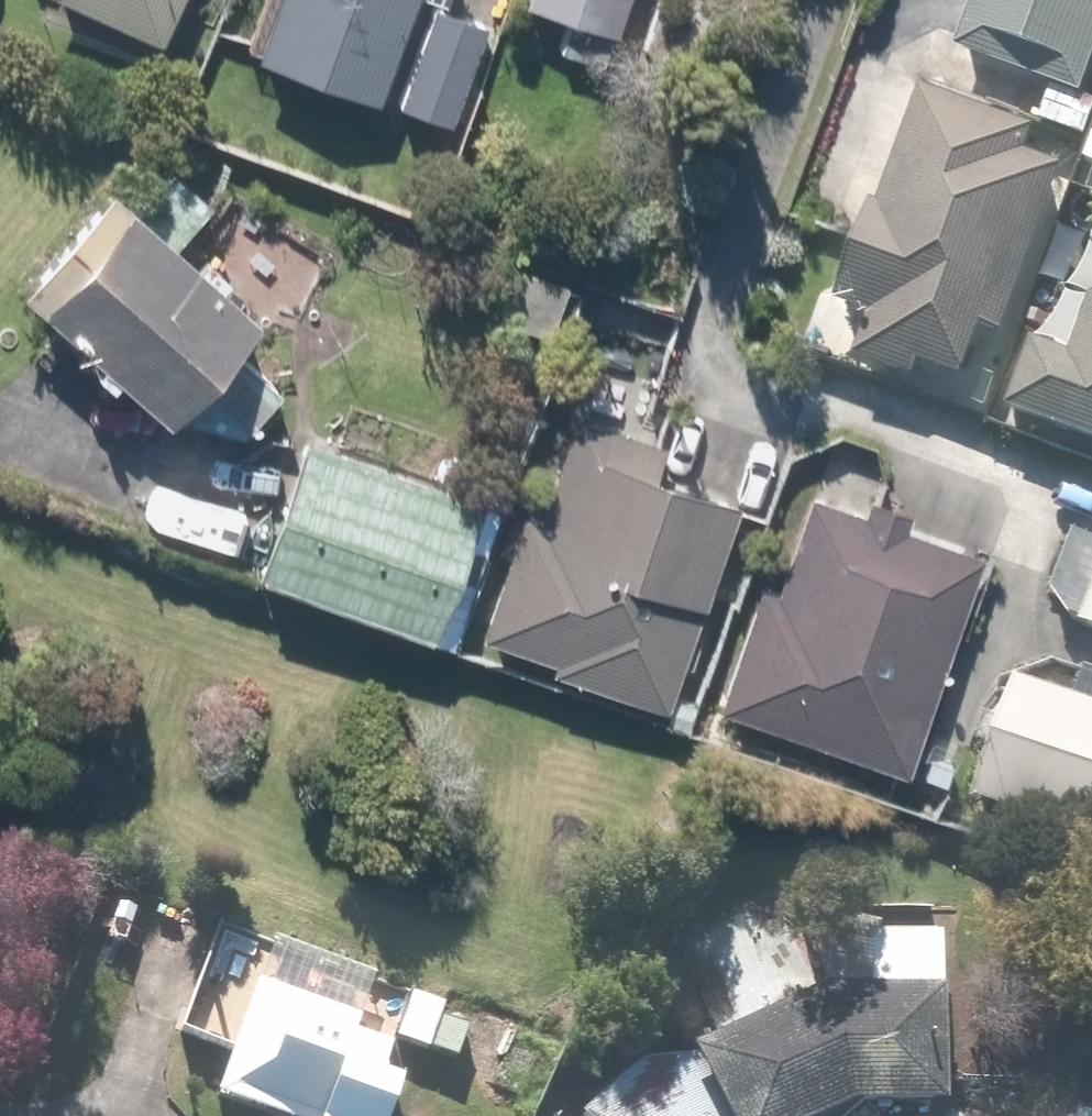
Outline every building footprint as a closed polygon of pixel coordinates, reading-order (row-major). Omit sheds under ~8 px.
[(146,49),(170,0),(46,0),(146,49)] [(358,103),(397,0),(257,0),(236,57),(358,103)] [(621,0),(511,0),(508,10),(606,42),(621,0)] [(946,53),(1072,98),(1091,40),(1091,0),(965,0),(946,53)] [(477,29),(423,9),(385,109),(439,129),(477,29)] [(1012,161),(1021,138),(916,95),(830,306),(862,320),(845,363),(903,387),(909,374),(946,389),(958,359),(978,367),(1055,178),(1012,161)] [(141,222),(130,212),(103,188),(9,292),(36,316),(159,427),(253,323),(181,258),(222,212),(182,176),(141,222)] [(1081,245),(1047,343),(1029,337),(1005,406),(1023,412),(1015,433),(1091,460),(1091,249),(1081,245)] [(493,264),(475,315),(536,336),(554,286),(493,264)] [(502,520),(463,634),(548,663),(544,677),(651,713),(721,509),(641,482),(652,451),(563,421),(527,528),(502,520)] [(466,506),(289,440),(239,573),(417,639),(466,506)] [(762,599),(742,592),(700,712),(889,778),(968,555),(799,496),(762,599)] [(1068,631),(1091,640),(1091,568),(1068,631)] [(11,594),(0,590),(0,624),(11,594)] [(992,723),(975,716),(942,797),(959,804),(1082,853),(1091,828),(1091,721),(1006,687),(992,723)] [(602,1115),(921,1115),(926,935),(859,933),(857,999),(800,997),(705,1045),(647,1059),(598,1112),(602,1115)] [(376,983),(277,945),(224,1085),(306,1115),(414,1115),(429,1078),(395,1065),(402,1046),(359,1030),(376,983)] [(449,1016),(455,998),(419,985),(401,1038),(465,1060),(477,1025),(449,1016)]
